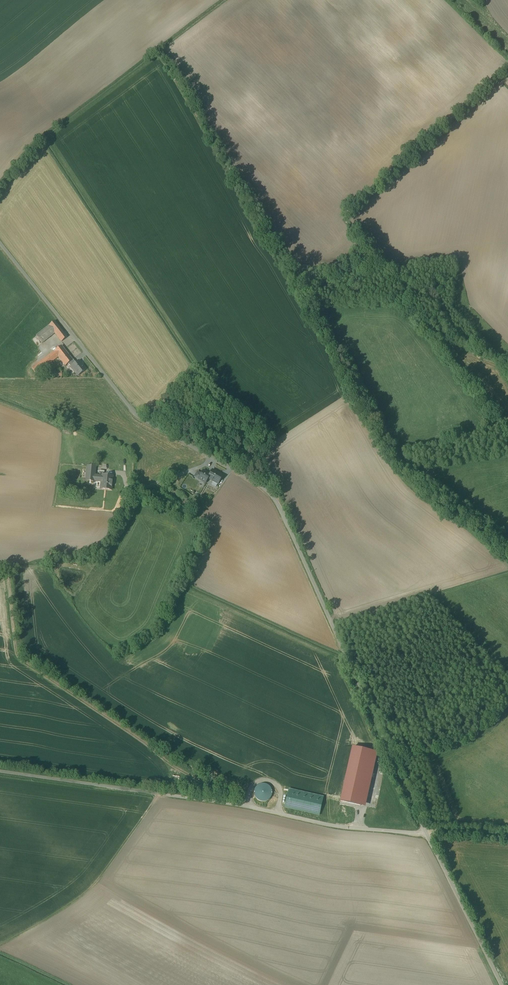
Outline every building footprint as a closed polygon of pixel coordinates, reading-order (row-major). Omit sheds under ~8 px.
[(52,319),(34,332),(41,341),(54,331),(60,340),(65,336),(52,319)] [(60,342),(30,365),(37,374),(60,355),(66,364),(73,358),(66,349),(60,342)] [(86,368),(78,357),(70,364),(79,374),(86,368)] [(94,478),(95,464),(87,463),(85,477),(94,478)] [(224,472),(212,466),(207,475),(219,482),(224,472)] [(112,486),(113,471),(100,471),(99,486),(112,486)] [(262,783),(258,784),(256,785),(255,788),(254,792),(255,794),(256,796),(259,798),(263,798),(267,796),(269,794),(269,790),(268,787),(266,785),(262,783)] [(325,792),(284,784),(280,803),(321,811),(325,792)]
